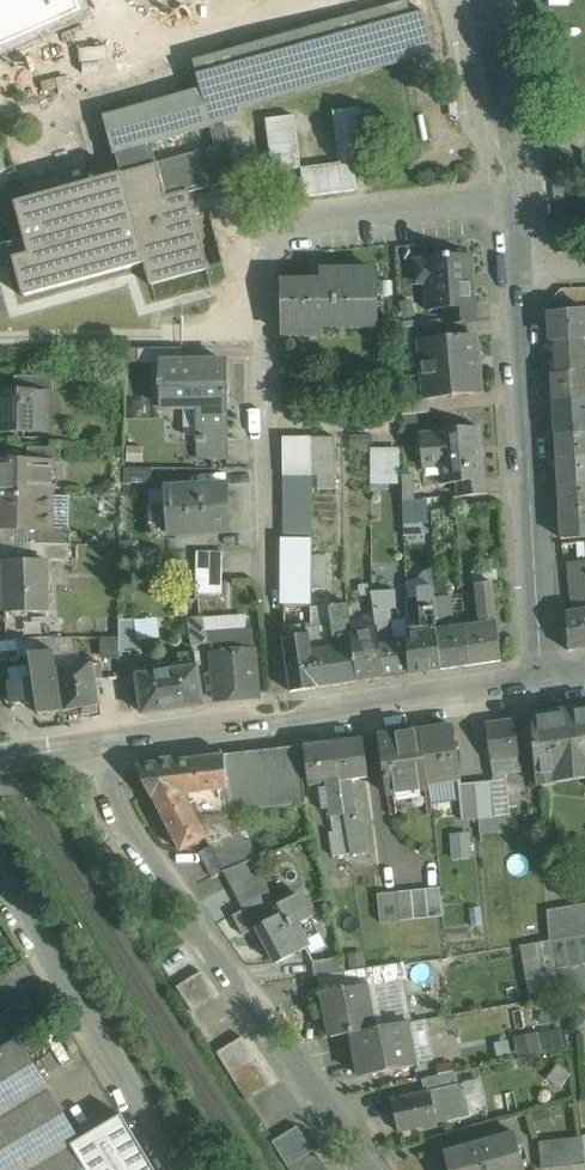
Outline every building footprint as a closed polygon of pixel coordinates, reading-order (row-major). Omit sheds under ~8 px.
[(371,10),(193,61),(201,88),(103,116),(113,154),(116,153),(151,143),(210,127),(223,123),(242,118),(239,105),(433,51),(434,53),(436,53),(424,11),(412,14),(408,0),(384,7),(371,10)] [(572,80),(552,82),(553,93),(573,91),(572,80)] [(303,166),(299,114),(265,117),(270,175),(300,172),(302,195),(369,189),(362,106),(331,109),(336,163),(303,166)] [(15,203),(25,240),(8,245),(8,246),(0,248),(0,262),(12,259),(12,260),(13,260),(23,297),(144,262),(150,285),(209,268),(188,193),(239,179),(223,123),(210,127),(215,146),(157,163),(151,143),(116,153),(121,173),(15,203)] [(432,326),(483,324),(481,255),(430,256),(432,326)] [(322,283),(283,283),(282,335),(304,335),(304,328),(358,328),(358,320),(378,320),(378,273),(322,273),(322,283)] [(549,314),(550,341),(584,338),(584,310),(549,314)] [(550,341),(553,375),(584,372),(584,338),(550,341)] [(421,346),(426,409),(492,404),(487,341),(421,346)] [(226,362),(161,363),(161,382),(159,383),(159,388),(161,388),(161,408),(199,408),(200,437),(197,437),(197,441),(198,441),(227,441),(226,362)] [(553,375),(554,402),(584,399),(584,372),(553,375)] [(53,376),(14,376),(14,392),(46,392),(46,393),(53,392),(53,376)] [(0,392),(0,431),(46,432),(46,393),(46,392),(14,392),(0,392)] [(554,402),(556,434),(584,432),(584,399),(554,402)] [(123,406),(114,406),(114,417),(123,417),(123,406)] [(487,431),(444,434),(444,439),(426,440),(429,480),(447,479),(447,494),(491,491),(487,431)] [(556,434),(558,460),(584,458),(584,432),(556,434)] [(311,437),(282,437),(283,475),(311,475),(311,437)] [(335,437),(311,437),(311,475),(338,476),(335,437)] [(227,456),(227,441),(198,441),(198,456),(227,456)] [(372,446),(371,483),(400,484),(400,446),(372,446)] [(61,448),(28,447),(27,461),(51,462),(51,463),(61,464),(61,448)] [(558,460),(559,486),(584,484),(584,458),(558,460)] [(0,461),(0,494),(51,495),(51,463),(51,462),(27,461),(0,461)] [(151,469),(124,469),(124,483),(151,483),(151,469)] [(311,475),(283,475),(283,538),(311,538),(311,475)] [(413,477),(402,477),(403,502),(414,501),(413,477)] [(559,486),(561,512),(584,509),(584,484),(559,486)] [(228,485),(166,489),(169,532),(231,528),(228,485)] [(0,494),(0,529),(27,530),(51,530),(51,529),(51,495),(0,494)] [(414,501),(403,502),(403,515),(424,514),(423,500),(414,501)] [(561,512),(563,538),(584,536),(584,509),(561,512)] [(51,530),(27,530),(27,544),(70,545),(70,529),(51,529),(51,530)] [(311,538),(283,538),(284,605),(311,605),(311,589),(311,556),(311,538)] [(563,544),(564,563),(571,562),(584,561),(584,542),(563,544)] [(27,544),(25,544),(25,562),(47,562),(70,562),(70,545),(27,544)] [(224,552),(196,552),(195,593),(223,594),(224,552)] [(325,556),(311,556),(311,589),(325,589),(325,556)] [(571,562),(576,611),(567,612),(569,651),(584,648),(584,561),(571,562)] [(25,562),(5,562),(5,612),(48,612),(47,562),(25,562)] [(472,604),(471,580),(464,581),(465,604),(472,604)] [(492,581),(483,582),(483,585),(477,586),(477,594),(493,591),(492,581)] [(435,588),(419,590),(420,627),(408,627),(408,638),(410,674),(441,670),(437,631),(435,599),(435,592),(435,588)] [(446,590),(435,592),(435,599),(447,598),(446,590)] [(395,591),(373,593),(373,596),(375,611),(391,609),(397,608),(395,591)] [(493,591),(477,594),(481,624),(467,626),(471,665),(501,661),(493,591)] [(366,594),(346,595),(347,604),(349,620),(369,618),(366,594)] [(346,595),(328,597),(329,606),(347,604),(346,595)] [(447,598),(435,599),(437,631),(441,670),(471,665),(467,626),(445,629),(451,617),(449,597),(447,598)] [(326,626),(306,629),(315,688),(358,682),(351,632),(349,620),(347,604),(329,606),(334,639),(339,638),(340,648),(330,649),(326,626)] [(395,640),(391,609),(375,611),(378,628),(385,678),(410,674),(408,638),(395,640)] [(204,617),(188,619),(192,647),(208,644),(206,633),(204,617)] [(142,653),(138,620),(119,620),(119,653),(142,653)] [(306,626),(284,630),(285,640),(291,691),(315,688),(306,629),(306,626)] [(378,628),(351,632),(358,682),(385,678),(378,628)] [(247,630),(206,633),(208,644),(212,643),(213,654),(254,651),(252,633),(247,630)] [(54,651),(52,638),(43,638),(45,652),(54,651)] [(0,639),(0,657),(19,654),(16,639),(6,640),(6,639),(0,639)] [(91,647),(75,649),(78,667),(57,670),(63,711),(82,708),(83,713),(96,711),(95,706),(100,705),(91,647)] [(45,652),(30,655),(34,679),(10,683),(13,704),(37,701),(39,715),(63,711),(57,670),(54,651),(45,652)] [(180,662),(143,668),(144,674),(137,675),(143,713),(203,705),(195,651),(179,654),(180,662)] [(254,651),(213,654),(217,699),(257,697),(254,651)] [(531,718),(537,786),(584,778),(584,709),(531,718)] [(516,721),(486,725),(493,777),(515,774),(513,758),(521,757),(516,721)] [(453,726),(421,731),(429,783),(461,778),(453,726)] [(421,731),(379,738),(387,794),(429,788),(429,783),(421,731)] [(364,739),(334,742),(339,782),(345,820),(346,826),(358,824),(351,780),(368,778),(364,739)] [(334,742),(305,746),(310,785),(327,783),(332,816),(339,815),(340,820),(345,820),(339,782),(334,742)] [(300,746),(224,756),(227,788),(231,789),(240,810),(307,803),(300,746)] [(224,756),(184,761),(194,803),(227,788),(224,756)] [(150,800),(154,798),(163,818),(194,803),(184,761),(137,766),(150,800)] [(493,781),(475,783),(478,819),(496,817),(493,781)] [(475,783),(459,784),(463,820),(478,819),(475,783)] [(194,803),(163,818),(179,851),(207,838),(210,845),(211,845),(247,829),(240,810),(231,789),(227,788),(194,803)] [(345,820),(340,820),(339,815),(332,816),(334,832),(330,833),(334,857),(350,854),(346,826),(345,820)] [(358,824),(346,826),(350,854),(365,852),(361,824),(358,824)] [(247,829),(211,845),(224,871),(257,858),(247,829)] [(257,858),(224,871),(243,909),(271,895),(257,858)] [(440,887),(426,889),(429,918),(443,916),(440,887)] [(426,889),(411,891),(414,919),(429,918),(426,889)] [(411,891),(397,892),(400,921),(414,919),(411,891)] [(397,892),(378,894),(381,922),(400,921),(397,892)] [(318,932),(297,895),(277,906),(272,895),(271,895),(243,909),(232,915),(242,935),(257,927),(276,962),(307,946),(303,940),(318,932)] [(547,909),(550,940),(584,934),(584,903),(547,909)] [(550,940),(556,968),(584,964),(584,934),(550,940)] [(342,957),(311,961),(313,977),(343,973),(346,972),(342,957)] [(346,972),(343,973),(346,988),(366,984),(366,987),(406,980),(403,964),(346,972)] [(217,996),(202,971),(189,979),(204,1004),(217,996)] [(204,1004),(189,979),(176,987),(192,1012),(204,1004)] [(346,988),(322,993),(331,1037),(352,1033),(374,1029),(366,987),(366,984),(346,988)] [(0,1016),(0,1034),(7,1045),(43,1023),(29,999),(0,1016)] [(374,1029),(352,1033),(361,1076),(415,1066),(407,1023),(374,1029)] [(521,1057),(566,1044),(561,1024),(516,1037),(521,1057)] [(257,1061),(242,1037),(230,1045),(245,1069),(257,1061)] [(0,1051),(0,1169),(155,1169),(122,1115),(80,1140),(19,1040),(0,1051)] [(245,1069),(230,1045),(217,1053),(232,1077),(245,1069)] [(272,1085),(257,1061),(245,1069),(260,1093),(272,1085)] [(569,1074),(559,1066),(551,1077),(561,1085),(569,1074)] [(260,1093),(245,1069),(232,1077),(247,1101),(260,1093)] [(456,1072),(422,1080),(425,1093),(459,1085),(456,1072)] [(425,1093),(392,1100),(398,1132),(443,1121),(442,1114),(468,1108),(463,1085),(459,1085),(425,1093)] [(313,1151),(298,1126),(285,1134),(300,1159),(301,1158),(313,1151)] [(443,1151),(448,1169),(525,1169),(514,1131),(443,1151)] [(300,1159),(285,1134),(272,1141),(288,1166),(300,1159)] [(540,1141),(542,1168),(584,1164),(584,1150),(584,1136),(540,1141)] [(314,1150),(313,1151),(301,1158),(308,1169),(326,1169),(314,1150)] [(301,1158),(300,1159),(288,1166),(290,1169),(308,1169),(301,1158)]
